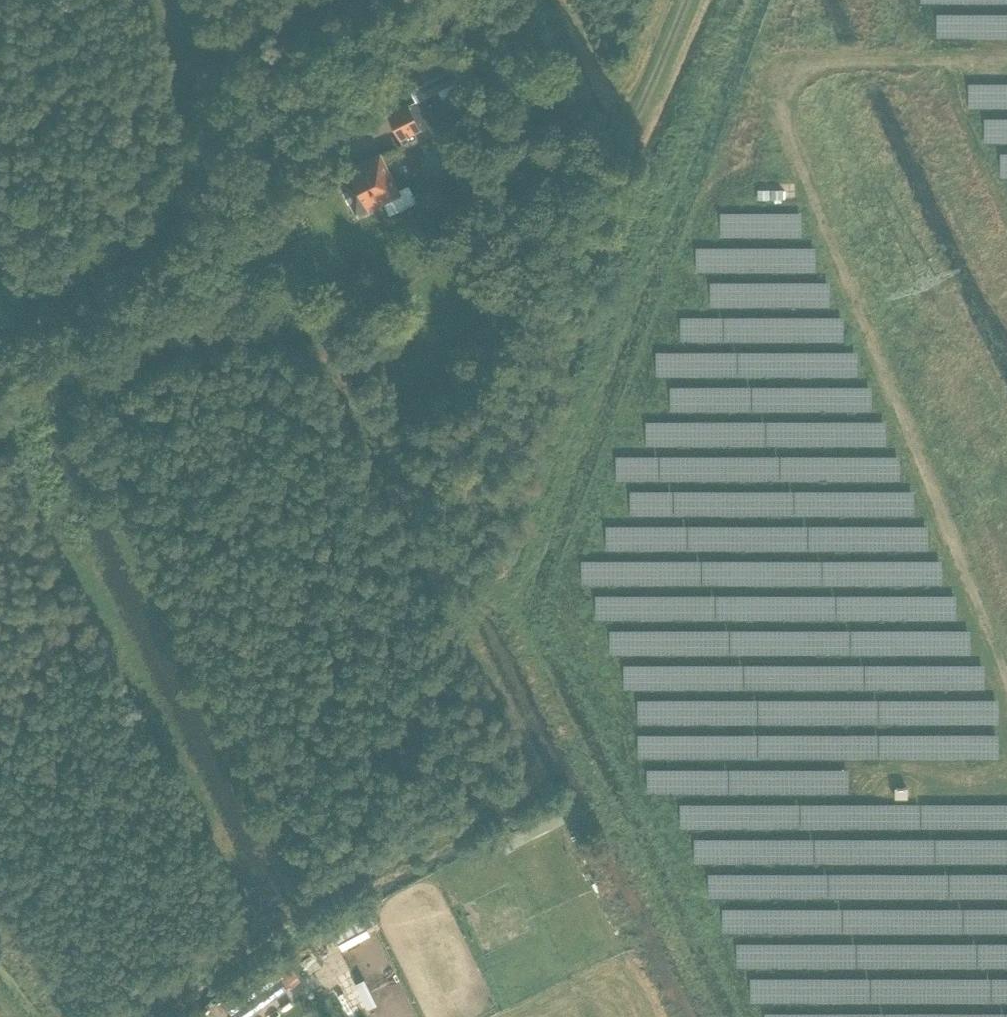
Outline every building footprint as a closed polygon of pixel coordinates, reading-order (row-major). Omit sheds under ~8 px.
[(426,97),(462,79),(448,52),(404,75),(416,100),(417,102),(426,97)] [(426,97),(417,102),(416,100),(388,114),(401,140),(438,122),(426,97)] [(399,190),(381,153),(338,174),(358,215),(385,201),(391,215),(417,202),(409,185),(399,190)] [(757,189),(757,198),(769,198),(769,189),(757,189)] [(770,189),(770,198),(782,198),(782,189),(770,189)] [(225,1005),(234,1016),(251,1016),(288,989),(273,969),(225,1005)]
